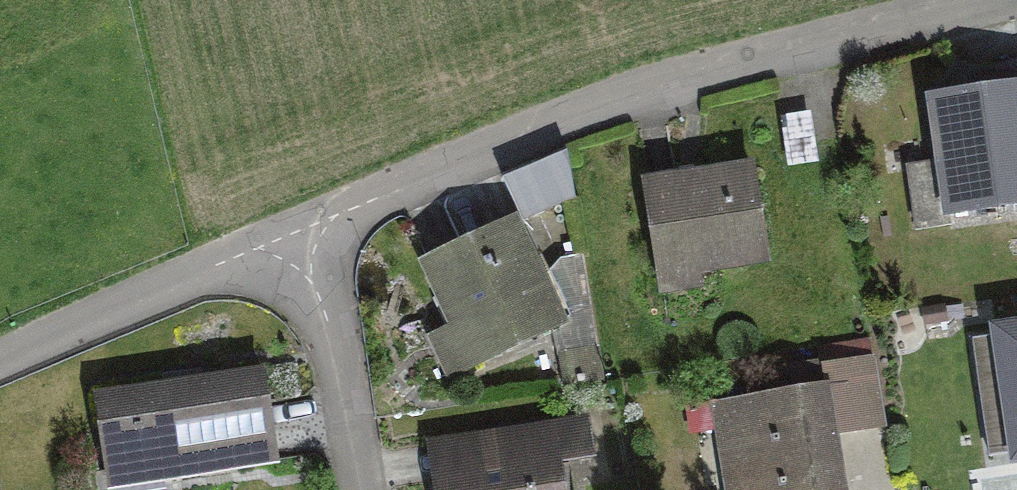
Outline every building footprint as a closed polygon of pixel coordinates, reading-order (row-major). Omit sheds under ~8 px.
[(935,104),(925,105),(940,215),(1016,204),(1016,93),(935,104)] [(568,153),(505,176),(522,220),(570,200),(568,153)] [(751,175),(647,190),(659,274),(762,260),(751,175)] [(513,234),(426,275),(454,333),(431,344),(447,377),(557,324),(513,234)] [(1016,435),(1016,331),(973,337),(980,386),(1009,381),(1016,435)] [(719,409),(729,489),(839,489),(833,438),(884,432),(875,360),(787,371),(790,400),(719,409)] [(256,381),(94,401),(103,481),(266,461),(256,381)] [(423,449),(430,489),(559,489),(555,466),(586,461),(580,423),(423,449)]
